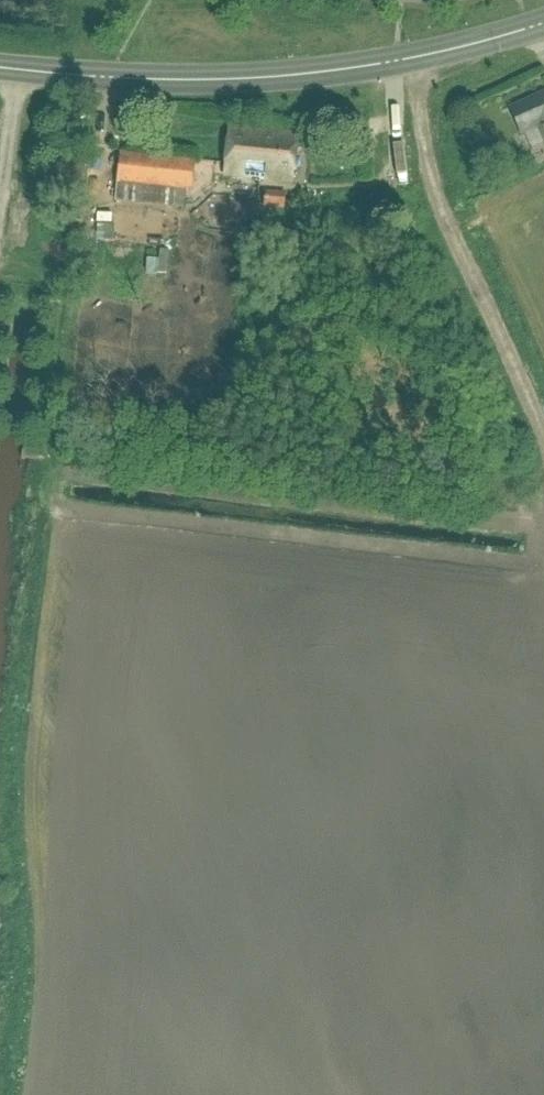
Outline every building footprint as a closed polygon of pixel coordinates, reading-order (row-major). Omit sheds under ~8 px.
[(510,109),(523,138),(539,130),(543,141),(543,93),(510,109)] [(297,136),(230,129),(225,177),(292,183),(297,136)] [(194,162),(121,155),(116,203),(183,209),(185,190),(191,190),(194,162)] [(285,194),(266,193),(264,207),(283,209),(285,194)]
